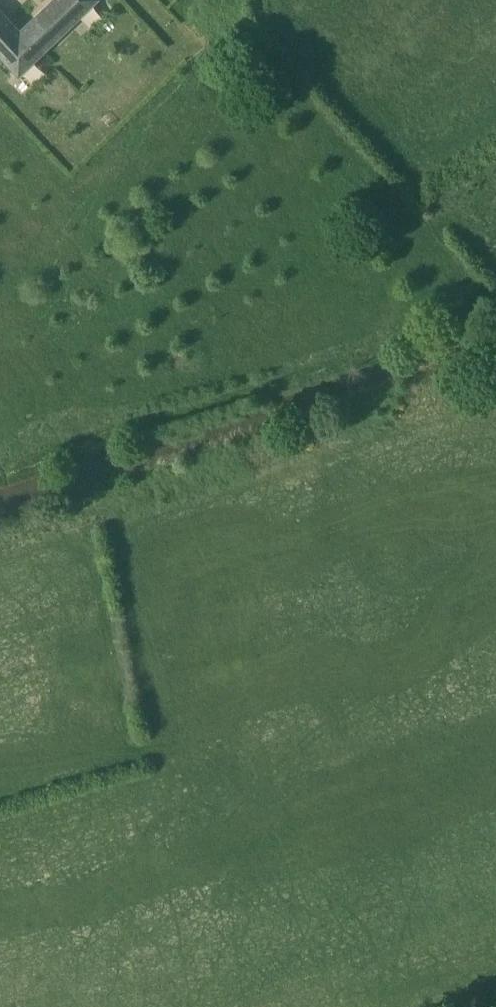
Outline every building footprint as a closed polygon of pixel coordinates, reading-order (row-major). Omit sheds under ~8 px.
[(20,31),(0,10),(0,53),(19,73),(95,0),(53,0),(20,31)]
